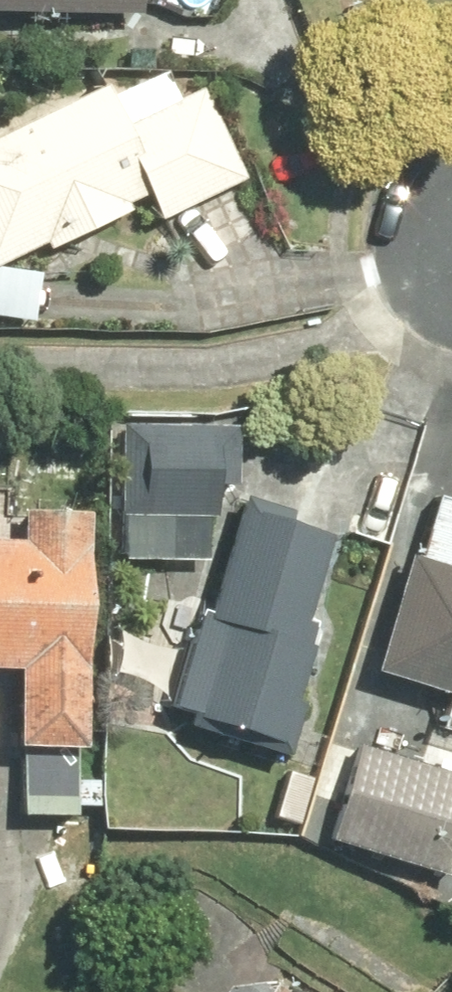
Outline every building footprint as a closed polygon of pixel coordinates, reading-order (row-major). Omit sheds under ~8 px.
[(0,130),(0,261),(47,238),(50,245),(134,205),(130,198),(147,190),(162,220),(251,177),(206,85),(133,120),(112,76),(0,130)] [(241,422),(122,420),(121,557),(211,558),(212,511),(241,478),(241,422)] [(340,513),(246,488),(215,607),(204,604),(177,706),(292,736),(323,617),(314,615),(340,513)] [(412,547),(380,661),(451,681),(451,492),(440,488),(423,550),(412,547)] [(0,532),(0,662),(21,663),(17,744),(94,747),(105,501),(27,498),(25,534),(0,532)] [(443,724),(451,726),(451,693),(443,724)] [(334,832),(451,866),(451,769),(361,742),(334,832)] [(286,972),(230,982),(224,991),(319,991),(286,972)]
